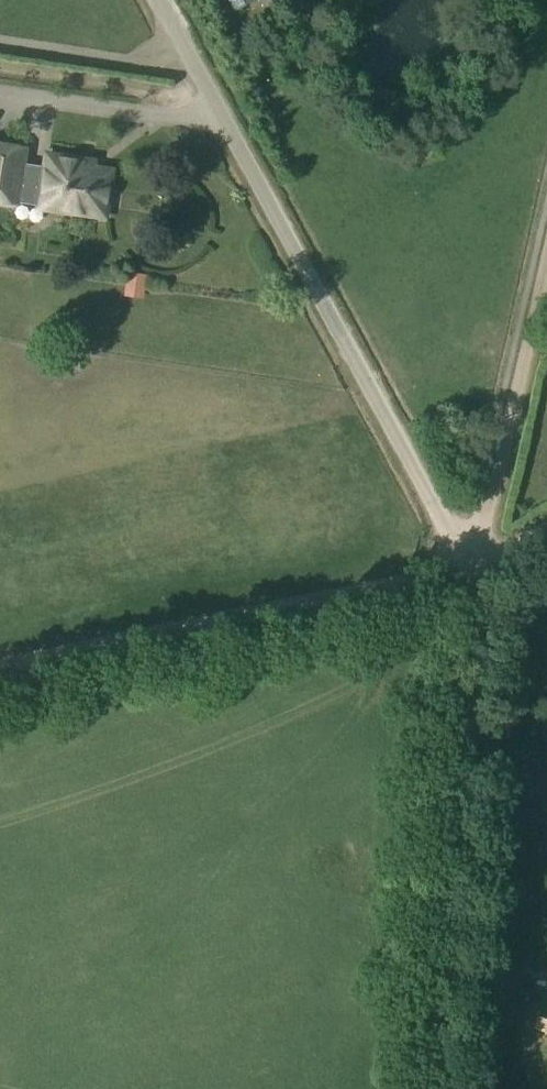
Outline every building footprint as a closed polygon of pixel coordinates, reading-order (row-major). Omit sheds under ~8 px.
[(237,11),(258,0),(231,0),(237,11)] [(23,208),(24,203),(38,206),(37,213),(111,224),(119,168),(99,165),(100,157),(46,149),(43,167),(30,164),(33,147),(0,142),(0,204),(23,208)] [(127,277),(126,295),(130,295),(130,296),(144,297),(145,278),(127,277)]
